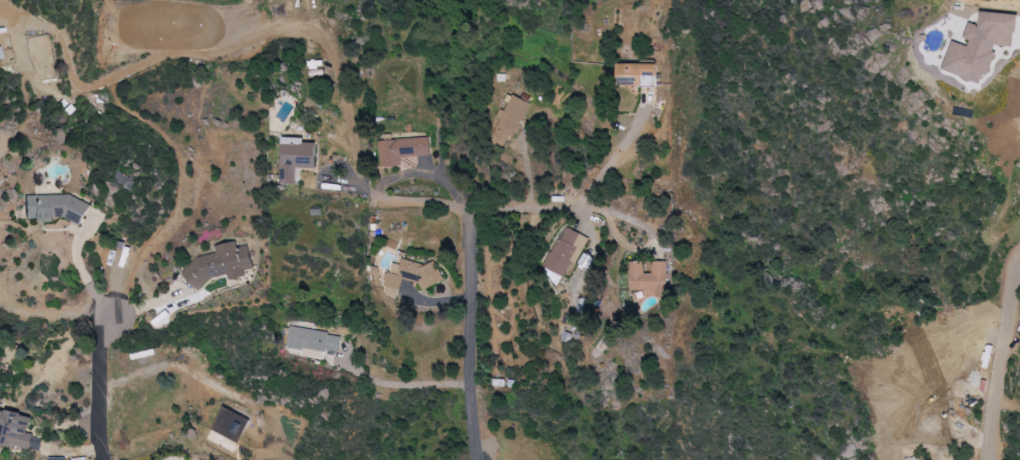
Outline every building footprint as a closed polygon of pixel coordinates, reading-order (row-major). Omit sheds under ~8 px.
[(947,76),(984,78),(984,76),(993,76),(995,53),(996,46),(1014,47),(1015,33),(1018,33),(1019,15),(982,12),(981,25),(968,24),(968,39),(971,39),(971,44),(949,43),(947,76)] [(658,87),(659,65),(621,64),(621,86),(658,87)] [(506,112),(504,111),(490,140),(504,147),(510,135),(515,138),(532,104),(514,95),(506,112)] [(318,143),(305,143),(305,138),(283,137),(281,184),(296,184),(297,168),(317,169),(318,143)] [(381,140),(382,168),(402,167),(401,157),(432,156),(431,138),(381,140)] [(27,222),(89,221),(88,197),(26,198),(27,222)] [(546,267),(565,276),(572,261),(578,264),(590,238),(565,226),(546,267)] [(183,273),(199,290),(213,278),(227,275),(231,280),(246,277),(245,270),(255,268),(250,246),(239,248),(238,242),(217,246),(218,254),(202,257),(183,273)] [(403,279),(421,284),(423,290),(444,282),(437,261),(427,265),(404,259),(402,265),(394,263),(391,272),(388,273),(382,293),(398,297),(403,279)] [(631,262),(632,291),(645,290),(645,297),(656,297),(670,297),(669,261),(652,262),(653,273),(645,274),(644,262),(631,262)] [(302,356),(323,359),(325,350),(341,352),(344,335),(292,327),(289,349),(303,351),(302,356)] [(41,451),(44,438),(29,435),(33,415),(0,409),(0,443),(41,451)]
